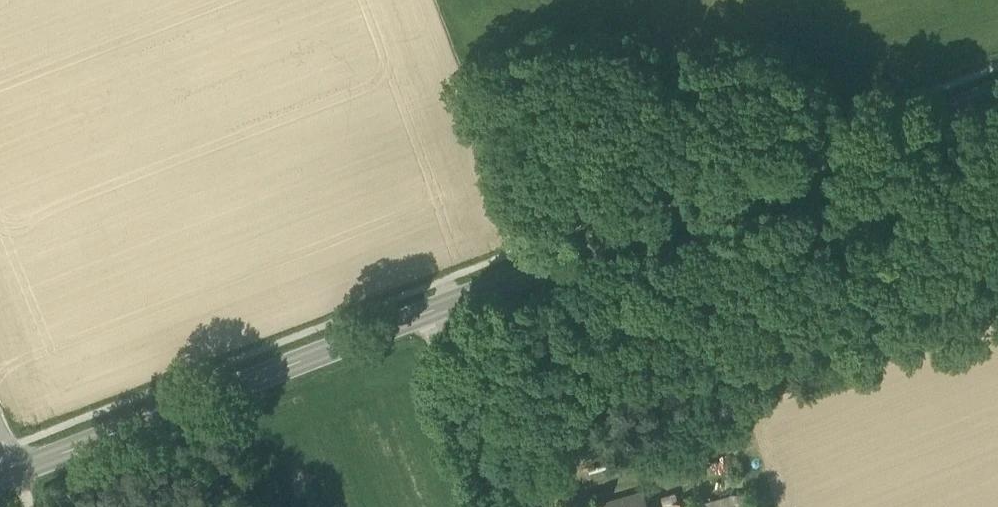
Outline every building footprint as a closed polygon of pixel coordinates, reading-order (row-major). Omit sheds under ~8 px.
[(695,506),(690,491),(668,497),(671,506),(695,506)] [(732,506),(751,506),(747,491),(729,496),(732,506)] [(644,493),(605,504),(606,506),(649,506),(644,493)] [(695,506),(732,506),(729,496),(695,506)]
